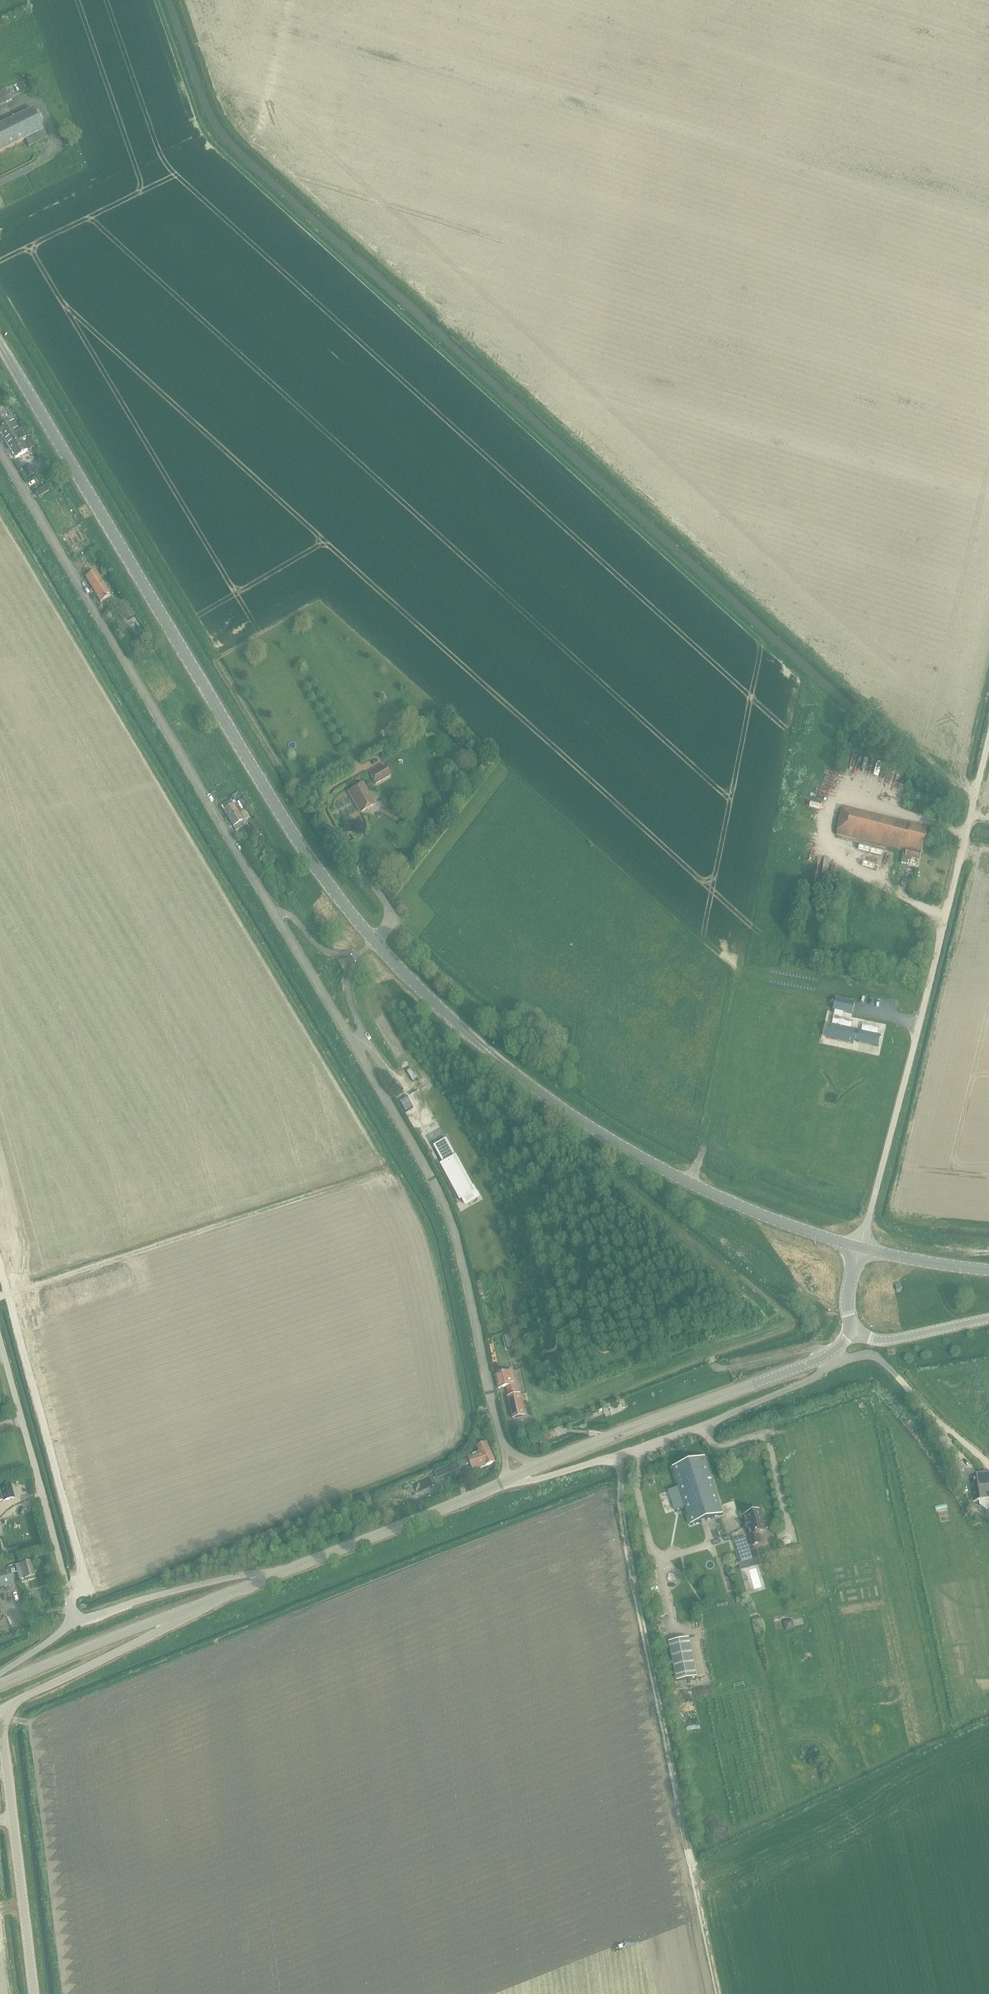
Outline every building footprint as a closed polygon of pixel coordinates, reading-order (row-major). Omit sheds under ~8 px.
[(11,99),(6,89),(0,92),(0,105),(11,99)] [(25,139),(29,146),(47,137),(33,108),(0,125),(0,152),(25,139)] [(0,393),(0,402),(9,400),(7,391),(0,393)] [(4,439),(11,434),(11,435),(18,432),(17,431),(19,430),(14,421),(0,429),(0,432),(4,439)] [(4,439),(9,447),(24,439),(19,430),(17,431),(18,432),(11,435),(11,434),(4,439)] [(24,439),(9,447),(15,458),(28,451),(33,447),(28,437),(24,439)] [(31,468),(25,472),(27,477),(34,473),(31,468)] [(35,491),(38,497),(49,491),(46,485),(35,491)] [(75,526),(85,521),(82,515),(72,519),(75,526)] [(75,544),(80,548),(86,540),(81,536),(75,544)] [(96,557),(102,554),(99,546),(93,549),(96,557)] [(103,586),(106,585),(105,583),(102,585),(95,572),(86,576),(100,602),(109,597),(103,586)] [(125,601),(117,605),(126,621),(134,616),(125,601)] [(385,765),(369,774),(375,784),(391,776),(385,765)] [(348,794),(352,799),(353,798),(360,810),(374,802),(364,785),(348,794)] [(221,805),(228,817),(238,812),(238,811),(242,808),(243,809),(247,807),(242,799),(235,803),(233,799),(230,800),(221,805)] [(902,856),(903,856),(901,863),(908,864),(908,860),(911,861),(912,858),(920,859),(927,828),(843,808),(837,834),(903,850),(902,856)] [(238,812),(228,817),(236,830),(249,822),(255,831),(256,831),(257,833),(262,829),(255,818),(251,821),(245,809),(239,813),(238,812)] [(879,1046),(877,1046),(880,1036),(881,1036),(881,1035),(878,1035),(879,1027),(863,1023),(861,1031),(859,1031),(859,1032),(856,1031),(856,1030),(851,1029),(853,1021),(843,1019),(844,1012),(852,1014),(855,1002),(835,998),(833,1009),(835,1010),(832,1024),(829,1024),(829,1025),(830,1025),(828,1037),(826,1037),(826,1038),(853,1043),(854,1040),(857,1040),(857,1042),(878,1047),(879,1046)] [(406,1111),(413,1107),(407,1096),(400,1100),(406,1111)] [(445,1136),(432,1143),(444,1161),(440,1163),(459,1198),(475,1190),(445,1136)] [(508,1333),(512,1344),(519,1341),(516,1330),(508,1333)] [(507,1386),(509,1396),(518,1394),(512,1370),(495,1374),(498,1388),(507,1386)] [(509,1396),(508,1397),(513,1419),(525,1416),(520,1394),(518,1394),(509,1396)] [(519,1427),(511,1429),(512,1436),(520,1435),(519,1427)] [(475,1455),(451,1466),(453,1471),(470,1463),(473,1470),(495,1462),(486,1442),(477,1447),(479,1452),(474,1454),(475,1455)] [(676,1486),(667,1489),(672,1507),(683,1503),(690,1525),(722,1514),(704,1457),(672,1467),(678,1486),(676,1486)] [(450,1465),(442,1469),(445,1475),(454,1471),(453,1471),(451,1466),(450,1465)] [(973,1503),(979,1502),(979,1505),(987,1511),(988,1508),(988,1475),(969,1478),(971,1492),(973,1503)] [(3,1499),(3,1500),(13,1497),(9,1483),(0,1485),(0,1500),(3,1499)] [(742,1516),(751,1545),(760,1543),(757,1534),(765,1531),(764,1529),(768,1528),(766,1522),(762,1523),(759,1511),(742,1516)] [(746,1537),(734,1541),(736,1546),(741,1562),(759,1557),(756,1548),(750,1550),(746,1537)] [(16,1565),(20,1580),(27,1578),(28,1580),(35,1579),(34,1576),(35,1576),(31,1561),(16,1565)] [(10,1580),(8,1571),(10,1571),(9,1568),(9,1566),(0,1569),(0,1583),(10,1580)] [(671,1575),(678,1574),(677,1566),(670,1568),(671,1575)] [(689,1638),(669,1642),(677,1681),(697,1677),(689,1638)] [(817,1775),(820,1783),(827,1781),(825,1773),(817,1775)]
